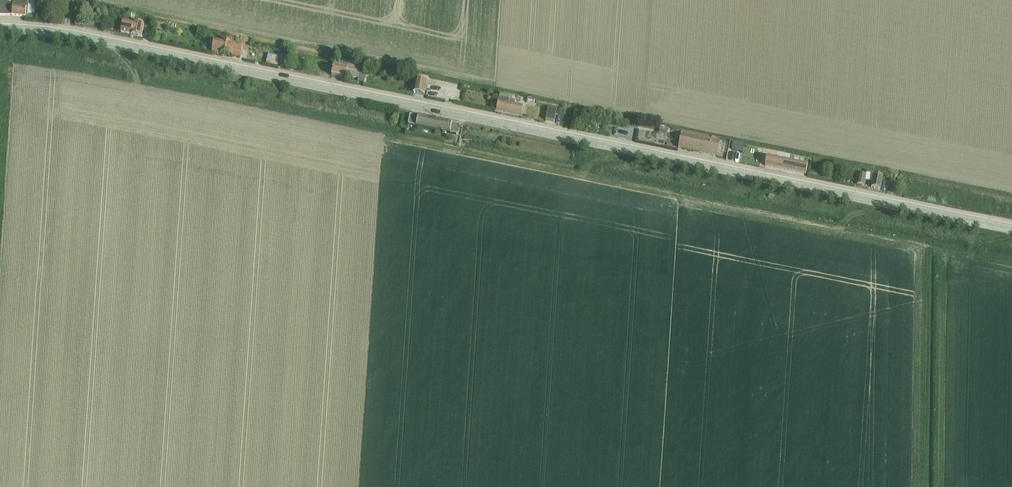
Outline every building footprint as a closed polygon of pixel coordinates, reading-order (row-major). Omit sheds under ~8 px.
[(34,16),(35,16),(36,2),(13,2),(0,2),(0,16),(10,17),(26,18),(26,15),(34,16)] [(124,22),(121,33),(131,36),(142,38),(144,25),(135,23),(134,24),(124,22)] [(215,40),(212,52),(229,56),(241,58),(243,46),(237,44),(215,40)] [(271,52),(269,59),(277,62),(279,55),(271,52)] [(335,63),(332,77),(346,80),(347,77),(359,79),(358,82),(364,84),(366,74),(364,74),(365,70),(335,63)] [(416,81),(413,94),(414,94),(424,96),(427,83),(416,81)] [(500,94),(497,111),(522,116),(524,107),(514,105),(515,101),(509,100),(510,99),(510,96),(500,94)] [(548,109),(546,121),(555,123),(557,111),(548,109)] [(410,115),(408,125),(457,135),(459,125),(417,117),(410,115)] [(660,128),(658,135),(667,137),(669,129),(660,128)] [(681,135),(678,149),(711,156),(717,157),(720,143),(703,139),(681,135)] [(734,144),(732,152),(743,154),(744,147),(742,146),(737,145),(734,144)] [(767,157),(765,167),(806,175),(808,166),(767,157)] [(859,175),(857,186),(864,187),(864,186),(866,177),(859,175)] [(874,176),(871,189),(880,191),(883,178),(874,176)]
